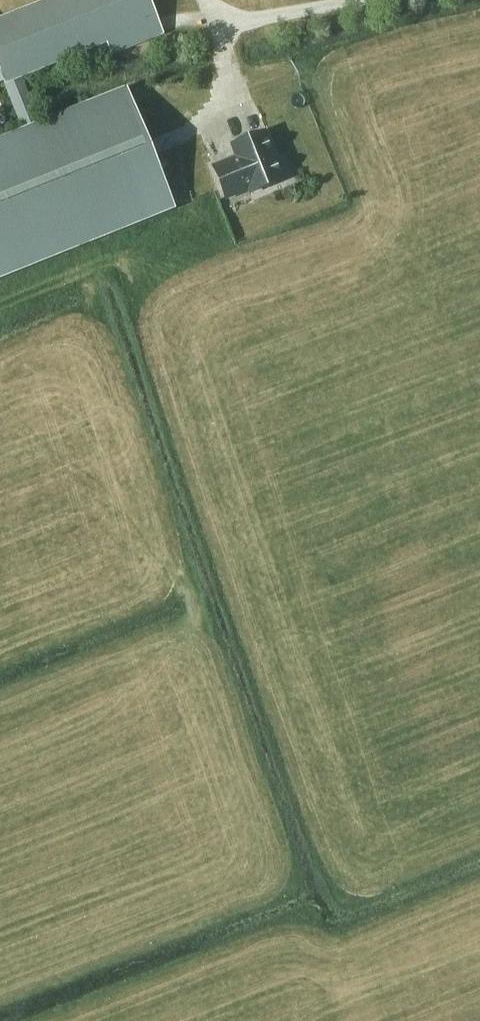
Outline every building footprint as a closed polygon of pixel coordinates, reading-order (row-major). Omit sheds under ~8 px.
[(112,55),(164,34),(150,0),(45,0),(0,18),(0,71),(4,82),(22,126),(38,120),(21,77),(107,43),(112,55)] [(173,204),(128,93),(0,144),(0,274),(173,204)] [(250,189),(252,193),(275,184),(266,161),(273,158),(263,133),(233,145),(238,158),(214,167),(226,198),(250,189)]
